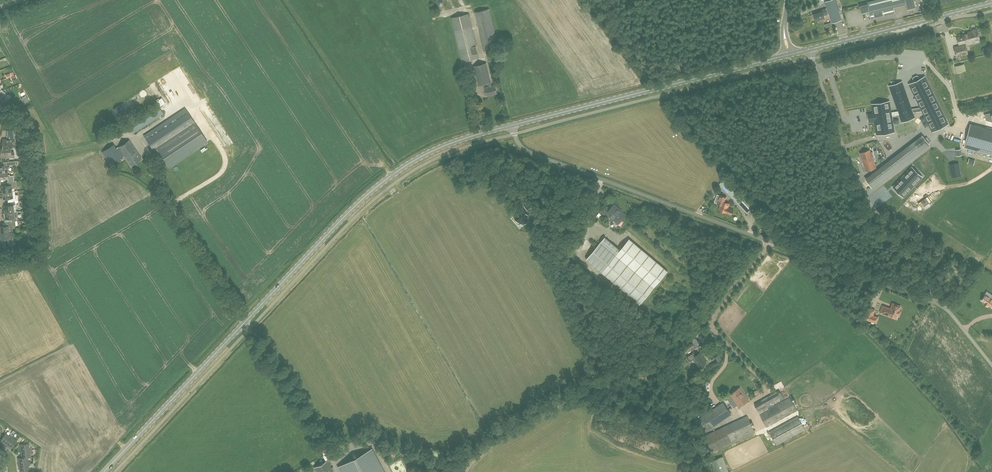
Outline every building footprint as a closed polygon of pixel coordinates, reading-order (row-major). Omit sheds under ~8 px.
[(827,14),(829,13),(832,23),(842,20),(835,0),(831,0),(825,2),(827,8),(826,9),(817,12),(817,13),(814,14),(816,21),(825,18),(824,15),(827,14)] [(869,16),(870,15),(871,19),(895,13),(894,7),(906,4),(908,10),(916,8),(914,0),(875,0),(859,4),(862,14),(867,13),(867,14),(869,16)] [(489,8),(475,12),(484,47),(498,43),(489,8)] [(479,58),(468,14),(452,18),(462,62),(479,58)] [(979,39),(977,31),(977,30),(976,30),(976,29),(975,29),(974,29),(973,29),(973,30),(972,30),(972,31),(969,32),(968,33),(964,34),(965,36),(957,38),(959,44),(967,42),(967,43),(974,41),(974,40),(979,39)] [(968,53),(965,45),(955,47),(957,56),(968,53)] [(474,66),(479,85),(488,83),(489,87),(485,88),(487,96),(497,93),(495,85),(492,86),(487,63),(474,66)] [(966,71),(966,64),(957,65),(958,72),(966,71)] [(933,131),(947,124),(924,77),(910,84),(921,108),(911,109),(912,112),(923,110),(933,131)] [(890,86),(898,111),(890,113),(888,102),(873,104),(878,134),(893,131),(891,116),(899,114),(902,121),(914,117),(912,112),(911,109),(902,82),(890,86)] [(956,92),(947,94),(948,96),(951,96),(953,101),(956,101),(955,98),(957,98),(956,92)] [(185,108),(144,135),(155,152),(159,150),(169,166),(207,141),(185,108)] [(970,123),(964,143),(991,151),(991,129),(970,123)] [(8,137),(8,138),(3,139),(3,142),(2,142),(3,148),(1,149),(12,148),(15,147),(14,134),(12,134),(11,130),(7,130),(7,137),(8,137)] [(879,186),(888,184),(927,153),(926,149),(931,145),(930,142),(922,131),(920,131),(912,137),(907,139),(909,141),(910,143),(907,144),(906,141),(901,143),(895,147),(897,150),(900,149),(901,152),(895,157),(896,160),(894,160),(894,163),(870,182),(875,189),(877,187),(879,186)] [(111,164),(124,155),(131,165),(142,159),(129,140),(114,150),(111,146),(102,151),(111,164)] [(1,155),(6,155),(7,158),(15,157),(14,152),(11,152),(10,148),(12,148),(1,149),(1,155)] [(870,150),(860,153),(866,171),(876,168),(873,157),(874,157),(872,152),(871,152),(870,150)] [(10,165),(18,164),(17,161),(9,161),(10,165),(0,166),(0,172),(9,171),(9,167),(10,167),(10,165)] [(957,173),(960,172),(958,163),(950,165),(952,176),(957,176),(957,173)] [(909,183),(913,186),(922,177),(912,168),(893,187),(903,196),(912,187),(908,184),(909,183)] [(9,182),(14,181),(14,175),(10,176),(10,174),(9,175),(9,171),(0,172),(0,179),(7,178),(8,182),(9,182)] [(719,184),(747,214),(755,207),(727,177),(719,184)] [(9,185),(4,186),(2,186),(3,192),(13,191),(12,188),(13,188),(13,187),(16,187),(15,181),(14,181),(9,182),(9,185)] [(11,201),(15,201),(18,201),(17,195),(14,195),(14,194),(13,194),(13,191),(3,192),(3,199),(11,198),(11,201)] [(726,213),(726,212),(732,215),(734,210),(728,208),(729,204),(724,202),(726,197),(720,195),(720,196),(717,195),(716,199),(718,200),(717,203),(721,205),(719,210),(726,213)] [(15,201),(11,201),(9,202),(9,205),(4,206),(5,212),(16,211),(15,201)] [(609,210),(606,207),(607,206),(602,212),(606,216),(607,215),(618,224),(626,215),(621,211),(622,210),(614,204),(609,210)] [(523,209),(514,216),(519,222),(521,221),(524,224),(528,221),(525,218),(528,215),(523,209)] [(11,222),(15,221),(17,221),(17,217),(17,216),(17,211),(16,211),(5,212),(6,219),(11,218),(11,222)] [(1,233),(13,231),(13,228),(15,228),(16,227),(16,226),(15,221),(11,222),(9,222),(10,225),(0,226),(0,227),(1,233)] [(14,234),(13,231),(1,233),(1,239),(7,238),(8,242),(14,241),(13,235),(14,234)] [(620,250),(605,237),(586,259),(640,304),(667,271),(629,239),(620,250)] [(991,294),(987,291),(985,294),(986,294),(981,300),(984,302),(983,303),(988,306),(988,305),(991,308),(991,299),(989,297),(991,294)] [(896,319),(897,315),(899,316),(901,311),(899,310),(900,306),(893,303),(890,309),(883,306),(880,312),(888,315),(888,316),(896,319)] [(863,318),(875,322),(877,317),(865,313),(863,318)] [(687,354),(689,358),(692,356),(699,367),(707,362),(700,352),(696,355),(693,351),(691,348),(695,346),(692,343),(686,347),(686,348),(683,352),(685,355),(687,354)] [(730,394),(730,395),(727,397),(730,402),(731,401),(732,403),(734,407),(737,405),(739,407),(749,400),(740,387),(730,394)] [(766,405),(768,407),(782,400),(777,391),(754,404),(758,409),(766,405)] [(766,427),(797,410),(790,397),(760,414),(766,427)] [(722,403),(697,420),(706,432),(731,415),(722,403)] [(705,435),(712,452),(755,433),(747,416),(705,435)] [(770,432),(777,445),(805,429),(798,416),(770,432)] [(6,433),(1,440),(6,444),(12,435),(10,434),(9,436),(6,433)] [(14,437),(12,435),(6,444),(12,448),(17,441),(13,438),(14,437)] [(371,449),(339,466),(341,470),(341,471),(384,471),(371,449)] [(32,452),(32,450),(21,451),(22,457),(18,458),(31,456),(30,452),(32,452)] [(31,456),(18,458),(19,465),(30,463),(30,461),(28,461),(27,457),(31,456)] [(722,456),(711,460),(715,471),(726,471),(728,471),(722,456)] [(327,461),(314,468),(316,471),(333,471),(327,461)] [(30,463),(19,465),(20,471),(29,470),(28,466),(30,465),(30,463)]
